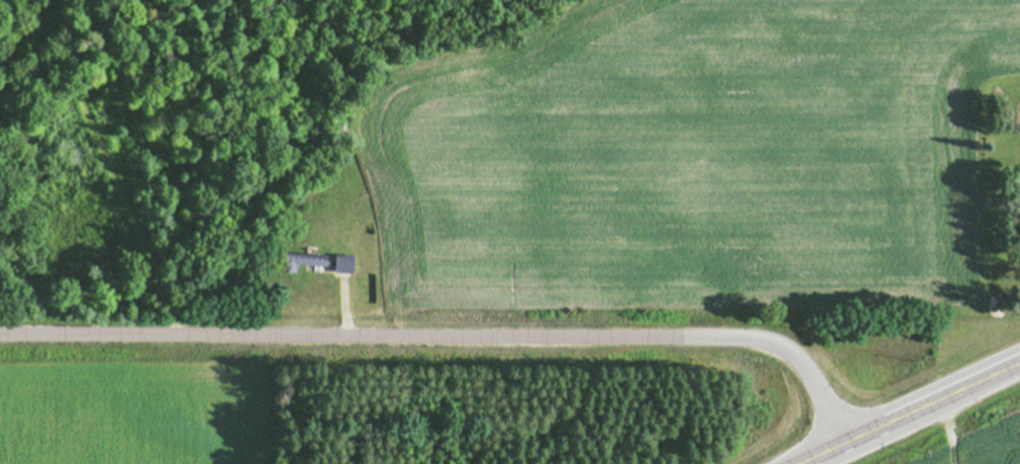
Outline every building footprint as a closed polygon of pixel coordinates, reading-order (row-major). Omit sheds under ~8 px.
[(352,253),(279,251),(279,268),(294,268),(294,267),(351,269),(352,253)]
